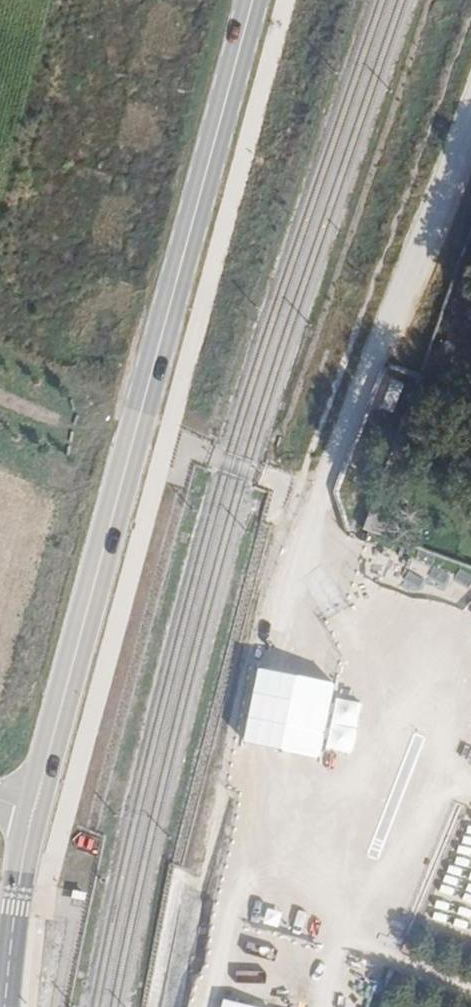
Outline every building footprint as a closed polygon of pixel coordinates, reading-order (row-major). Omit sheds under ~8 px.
[(372,509),(365,529),(385,536),(391,517),(372,509)]
